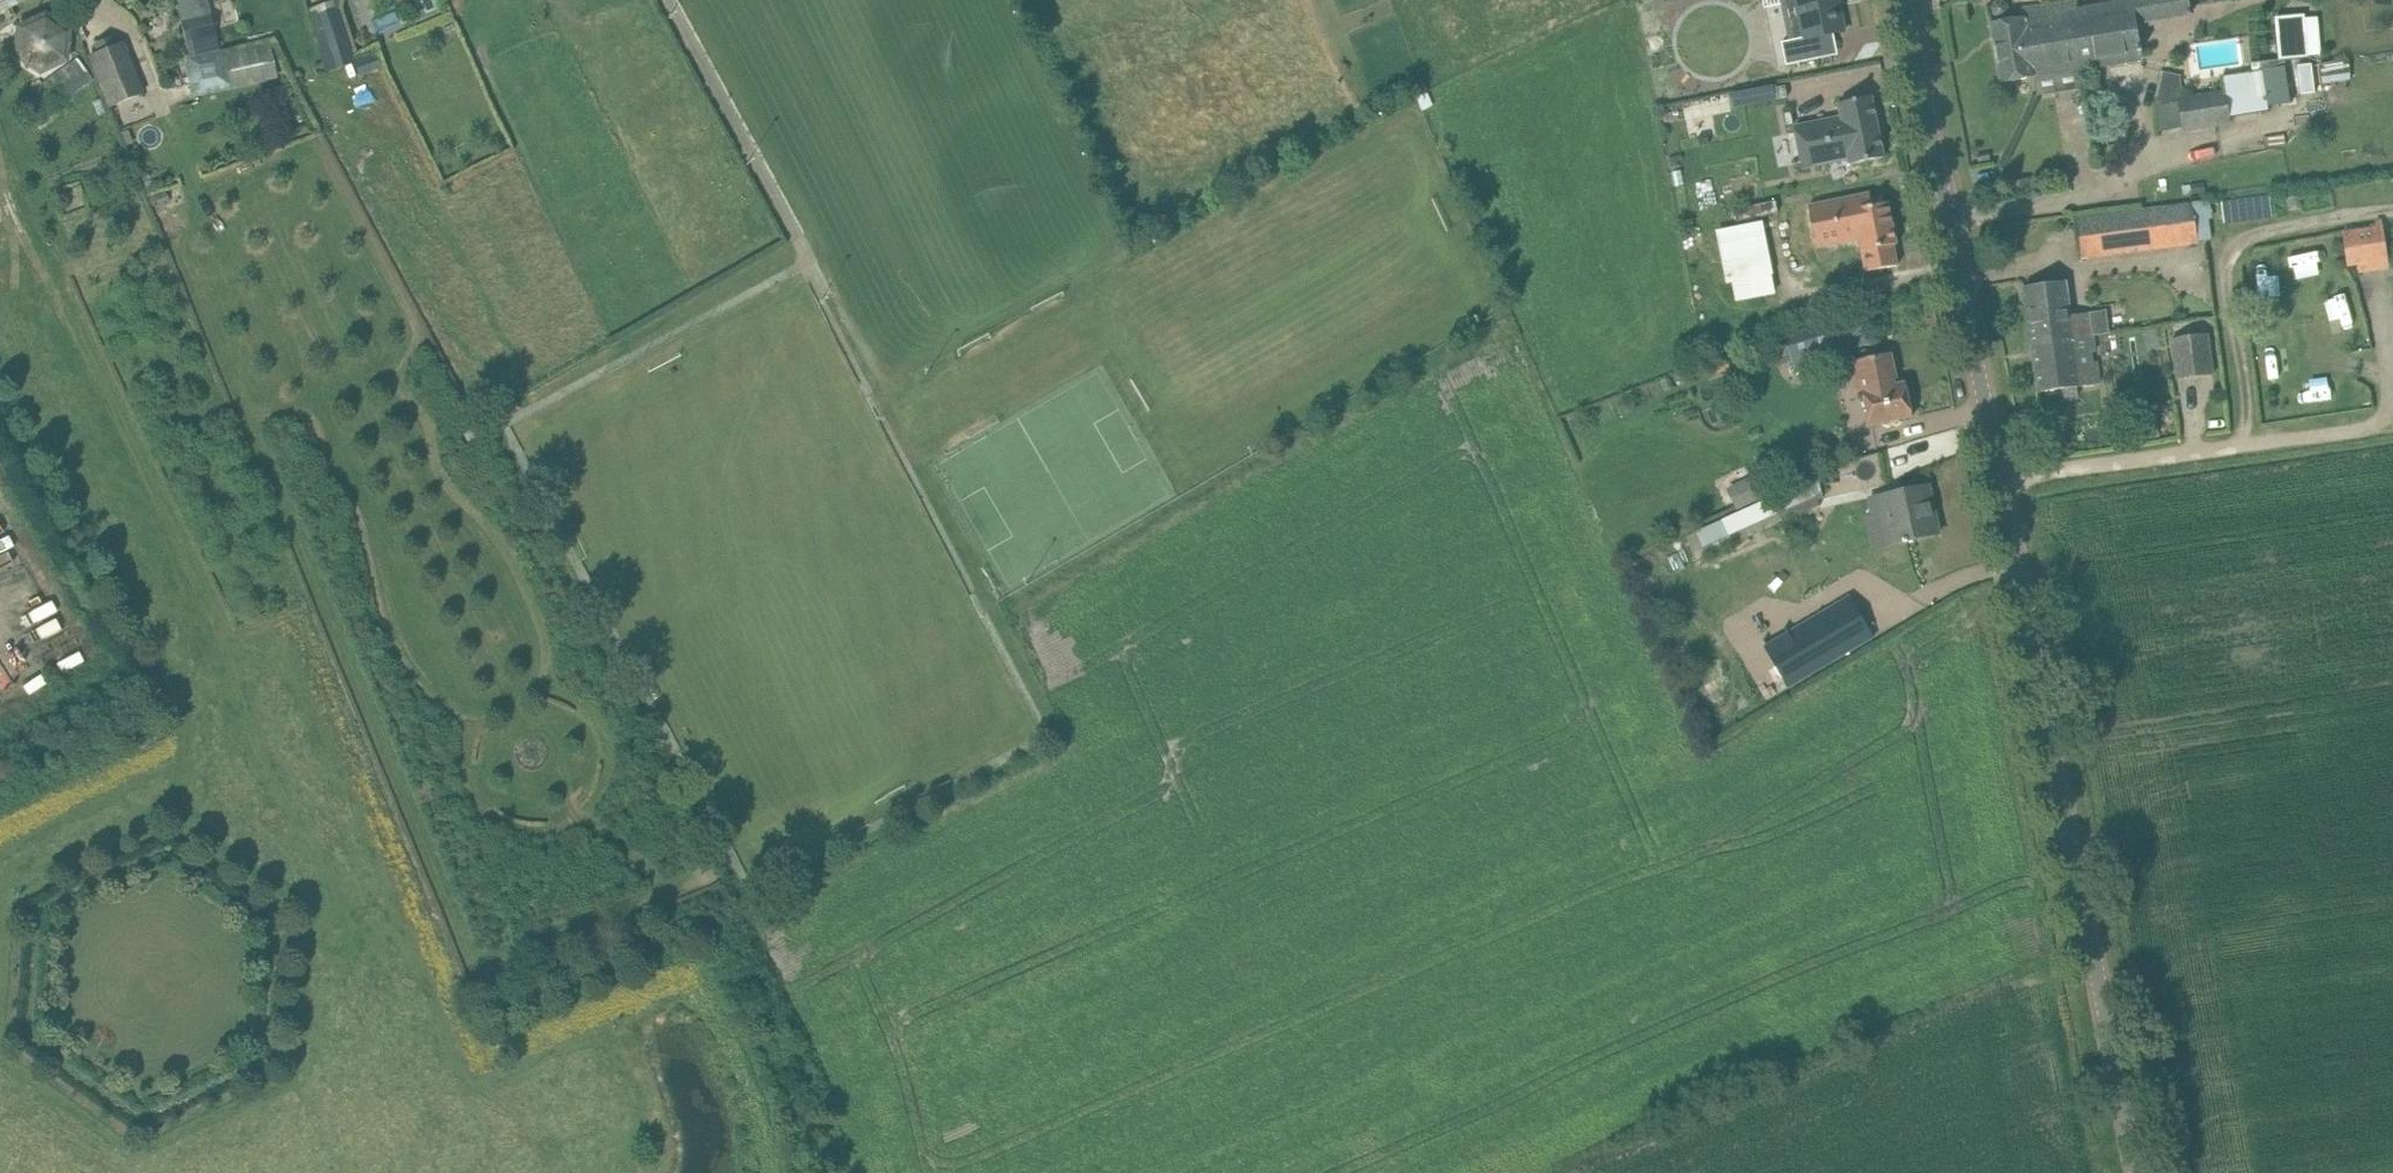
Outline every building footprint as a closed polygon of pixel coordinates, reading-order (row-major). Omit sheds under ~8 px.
[(20,0),(0,0),(0,9),(20,0)] [(1782,42),(1787,65),(1819,58),(1815,37),(1834,33),(1844,31),(1838,0),(1797,0),(1805,37),(1782,42)] [(2132,0),(2075,9),(2074,0),(2071,0),(2022,7),(2024,14),(2014,18),(1991,22),(2001,82),(2034,77),(2036,95),(2060,91),(2057,73),(2141,59),(2132,0)] [(1996,3),(1992,9),(1993,15),(1999,19),(2006,18),(2010,12),(2008,5),(2002,1),(1996,3)] [(352,54),(337,5),(314,12),(325,43),(318,45),(323,64),(352,54)] [(77,56),(69,62),(72,30),(45,11),(15,24),(13,57),(39,76),(64,65),(22,97),(35,125),(94,80),(77,56)] [(211,13),(179,20),(188,57),(220,50),(211,13)] [(2275,16),(2279,60),(2310,57),(2306,14),(2275,16)] [(122,40),(87,55),(108,106),(144,92),(122,40)] [(375,49),(355,57),(361,74),(382,67),(375,49)] [(188,57),(187,57),(190,73),(182,74),(185,90),(227,82),(221,51),(188,57)] [(2350,59),(2321,60),(2321,81),(2351,79),(2350,59)] [(2262,62),(2251,63),(2252,74),(2262,72),(2264,72),(2262,62)] [(2226,91),(2226,92),(2230,117),(2268,111),(2262,72),(2252,74),(2224,78),(2226,91)] [(2184,129),(2231,122),(2230,117),(2226,92),(2226,91),(2179,98),(2184,129)] [(1885,161),(1873,100),(1839,107),(1840,112),(1794,122),(1802,163),(1849,154),(1852,168),(1885,161)] [(2013,181),(2016,197),(2031,194),(2027,178),(2013,181)] [(1861,186),(1800,198),(1808,240),(1851,231),(1857,265),(1889,258),(1885,238),(1888,237),(1880,196),(1873,197),(1872,192),(1863,194),(1861,186)] [(2080,259),(2198,243),(2197,240),(2213,238),(2210,218),(2219,217),(2217,200),(2193,202),(2075,218),(2080,259)] [(1747,224),(1719,229),(1730,285),(1758,280),(1747,224)] [(2388,270),(2383,226),(2344,230),(2348,266),(2357,265),(2359,273),(2388,270)] [(2032,344),(2094,335),(2110,333),(2107,310),(2073,315),(2068,280),(2025,286),(2032,344)] [(1856,313),(1769,340),(1778,366),(1794,360),(1796,369),(1838,355),(1834,341),(1862,332),(1856,313)] [(2177,379),(2213,374),(2208,334),(2172,339),(2177,379)] [(2038,390),(2078,385),(2101,382),(2098,361),(2093,362),(2092,352),(2096,351),(2094,335),(2032,344),(2038,390)] [(1870,425),(1890,421),(1913,416),(1906,382),(1895,385),(1894,379),(1897,378),(1891,353),(1856,361),(1870,425)] [(1714,376),(1731,369),(1726,356),(1709,364),(1714,376)] [(1662,380),(1666,390),(1674,387),(1669,376),(1662,380)] [(1825,478),(1821,479),(1818,479),(1823,499),(1892,483),(1885,452),(1861,457),(1862,463),(1824,473),(1825,478)] [(1737,509),(1772,493),(1762,472),(1728,488),(1737,509)] [(1819,477),(1772,498),(1782,522),(1797,517),(1821,505),(1818,500),(1823,499),(1818,479),(1821,479),(1819,477)] [(1904,543),(1908,542),(1908,540),(1939,533),(1929,485),(1879,496),(1890,544),(1904,541),(1904,543)] [(1722,520),(1698,530),(1709,555),(1733,544),(1722,520)] [(1849,596),(1765,646),(1789,687),(1873,637),(1849,596)]
